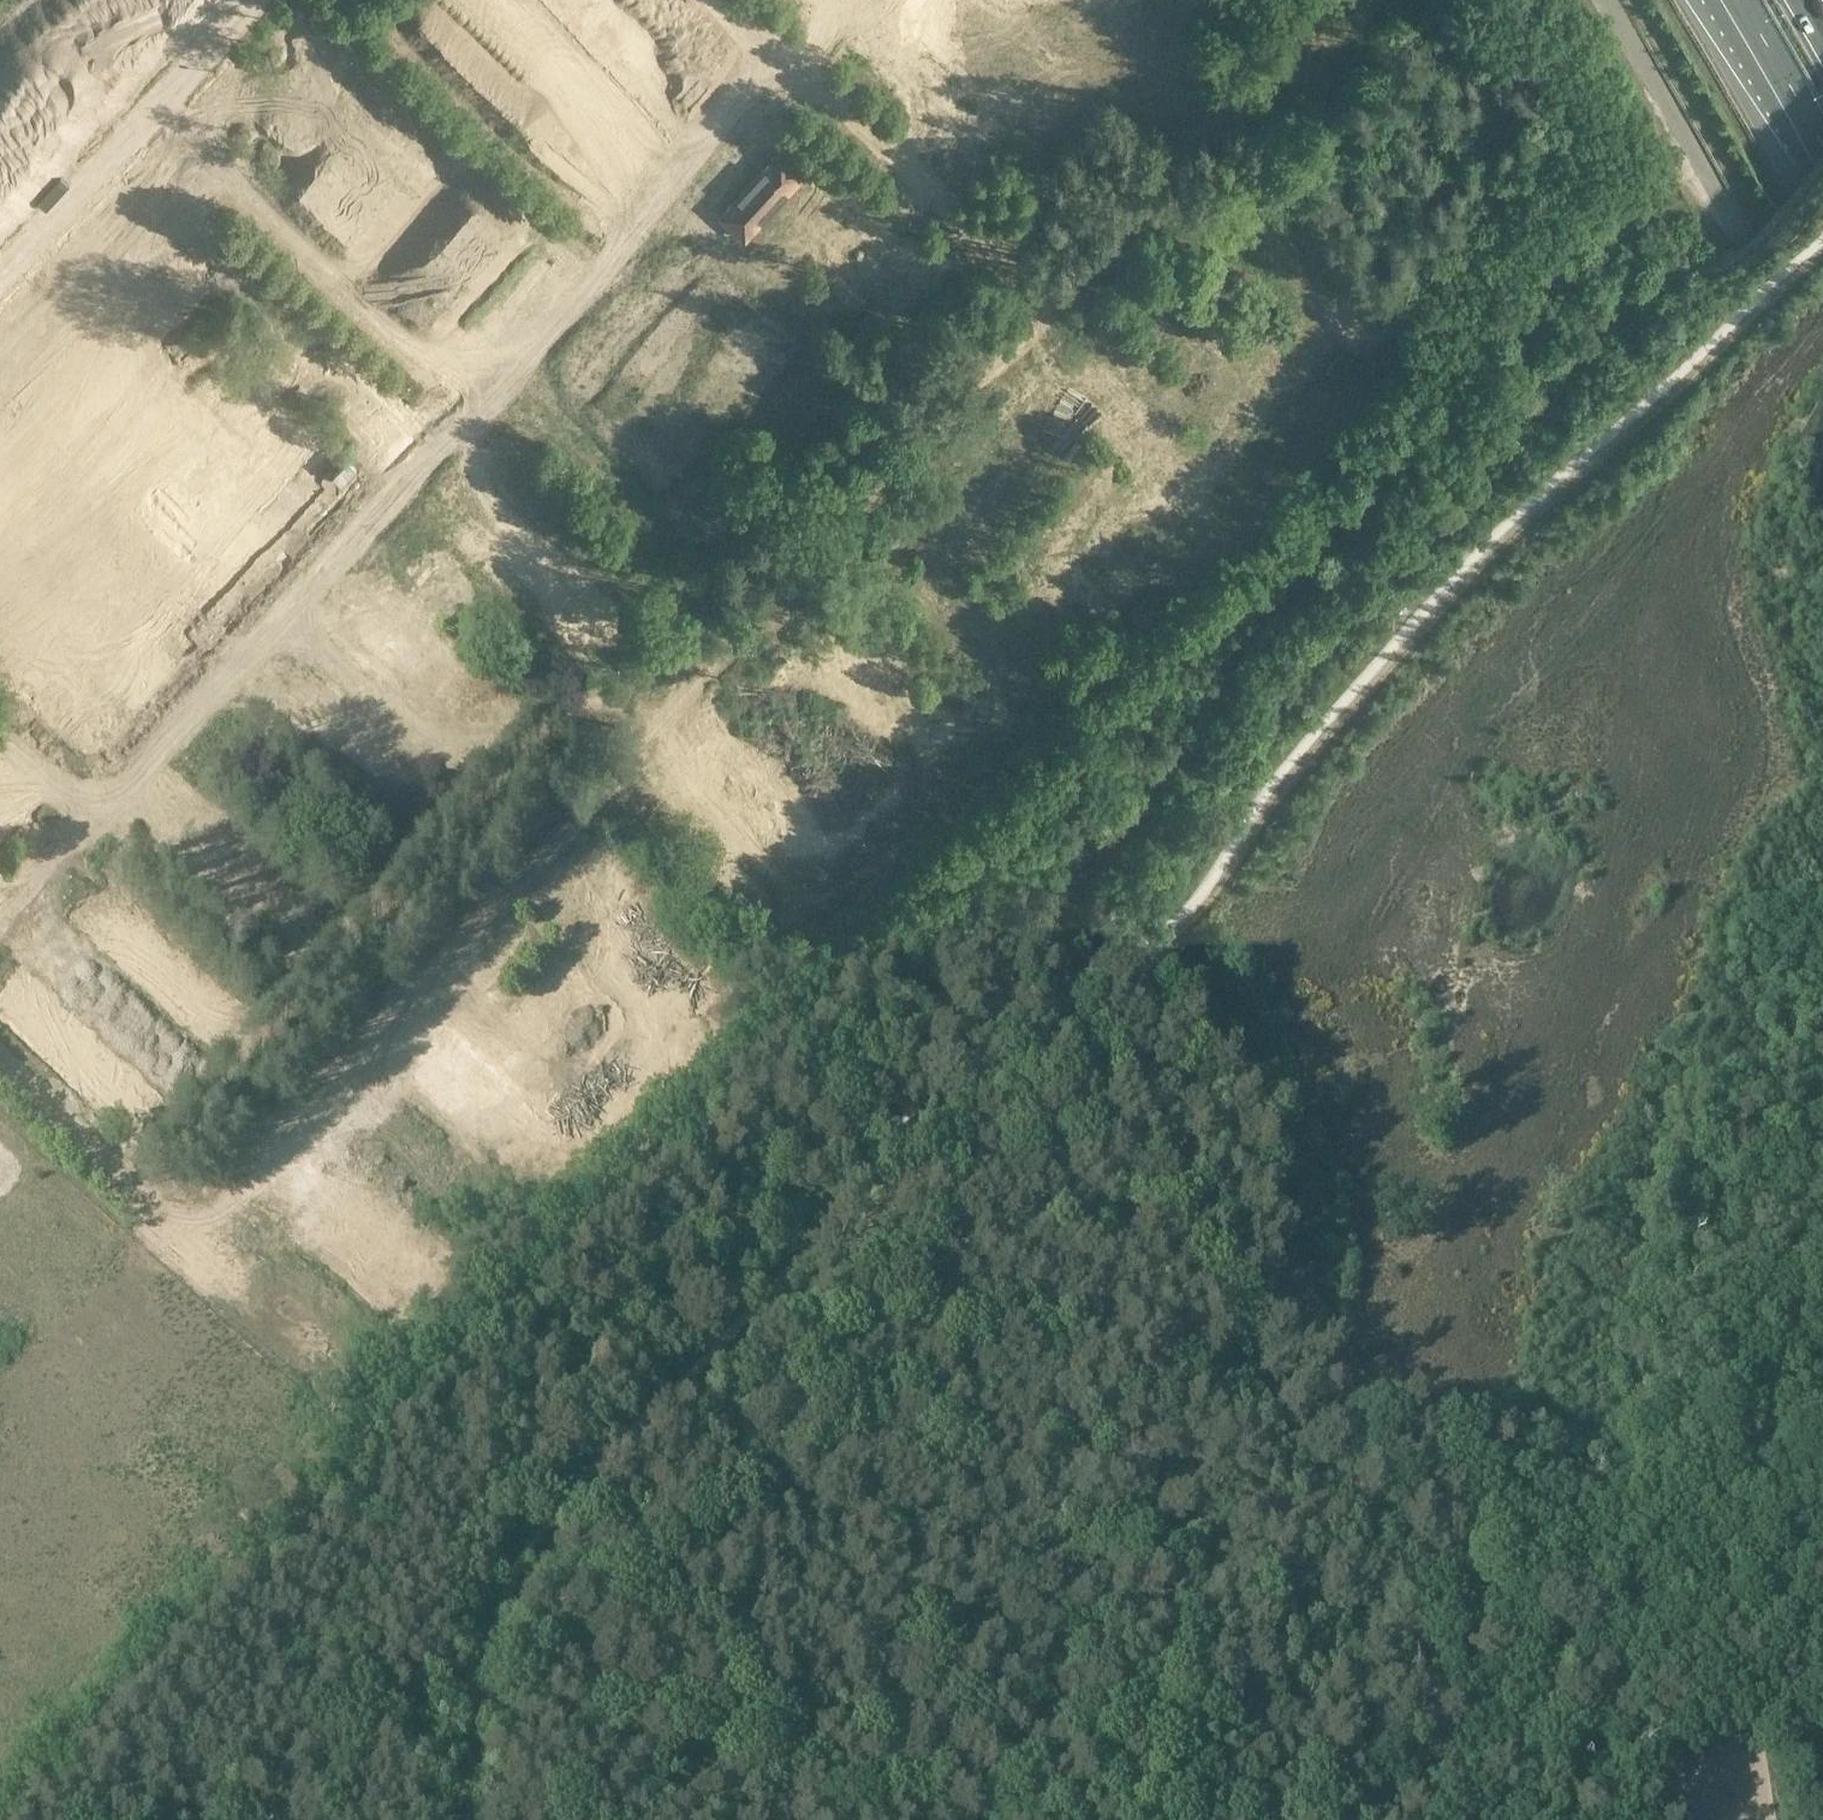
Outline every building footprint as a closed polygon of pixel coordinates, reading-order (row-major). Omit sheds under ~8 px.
[(809,173),(782,148),(719,217),(746,242),(809,173)] [(357,469),(347,461),(332,477),(342,485),(357,469)]
